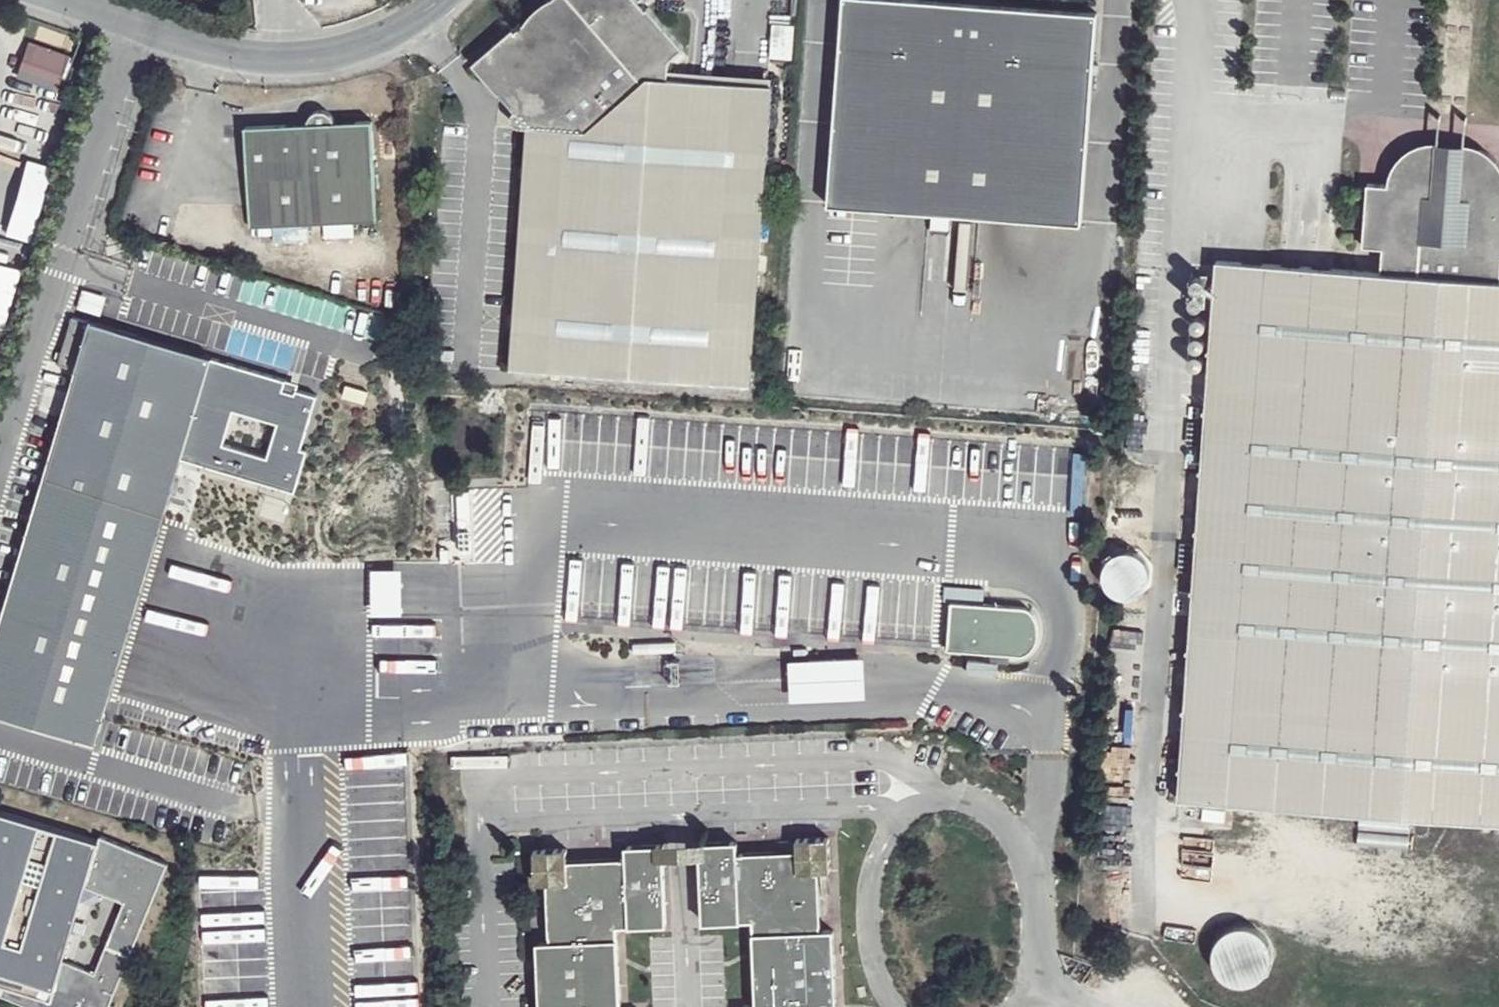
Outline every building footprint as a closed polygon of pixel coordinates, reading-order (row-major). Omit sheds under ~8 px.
[(653,6),(650,9),(643,0),(551,0),(545,1),(538,6),(534,11),(529,20),(519,27),(516,25),(475,59),(500,89),(501,87),(517,105),(510,113),(510,118),(513,121),(532,125),(512,366),(752,386),(773,87),(669,79),(671,62),(687,48),(653,6)] [(825,206),(1078,223),(1093,12),(927,0),(840,0),(825,206)] [(58,87),(70,51),(29,38),(17,74),(58,87)] [(310,119),(246,125),(251,224),(377,216),(369,117),(336,119),(331,111),(325,108),(319,110),(313,115),(310,119)] [(1215,261),(1172,798),(1498,824),(1498,283),(1497,283),(1498,261),(1498,175),(1491,164),(1481,155),(1471,149),(1446,142),(1421,147),(1401,159),(1388,176),(1384,188),(1366,187),(1360,248),(1381,250),(1378,274),(1215,261)] [(2,341),(21,270),(0,266),(0,340),(2,341)] [(92,321),(75,316),(60,364),(78,370),(92,321)] [(92,321),(78,370),(0,627),(0,714),(96,743),(172,489),(182,458),(295,492),(308,450),(302,449),(317,395),(285,385),(287,380),(212,357),(92,321)] [(948,585),(948,598),(982,597),(981,584),(948,585)] [(1013,613),(944,606),(939,654),(1008,661),(1015,659),(1024,654),(1028,647),(1031,639),(1030,630),(1027,623),(1024,618),(1013,613)] [(628,644),(629,654),(668,652),(668,642),(628,644)] [(864,650),(790,654),(792,694),(866,690),(864,650)] [(37,1006),(109,1006),(169,858),(101,830),(98,834),(0,804),(0,992),(37,1006)] [(831,932),(817,932),(814,872),(828,871),(826,837),(791,839),(791,851),(732,854),(732,842),(695,843),(698,922),(750,920),(754,1005),(734,1006),(835,1006),(831,932)] [(612,926),(661,924),(657,845),(622,846),(622,860),(562,863),(561,850),(527,851),(529,884),(542,884),(545,943),(530,945),(533,1006),(616,1006),(612,926)] [(1271,947),(1268,938),(1261,930),(1252,924),(1242,922),(1232,923),(1222,927),(1215,934),(1210,943),(1208,953),(1209,964),(1214,974),(1222,981),(1232,985),(1243,986),(1254,983),(1263,977),(1269,968),(1272,958),(1271,947)]
